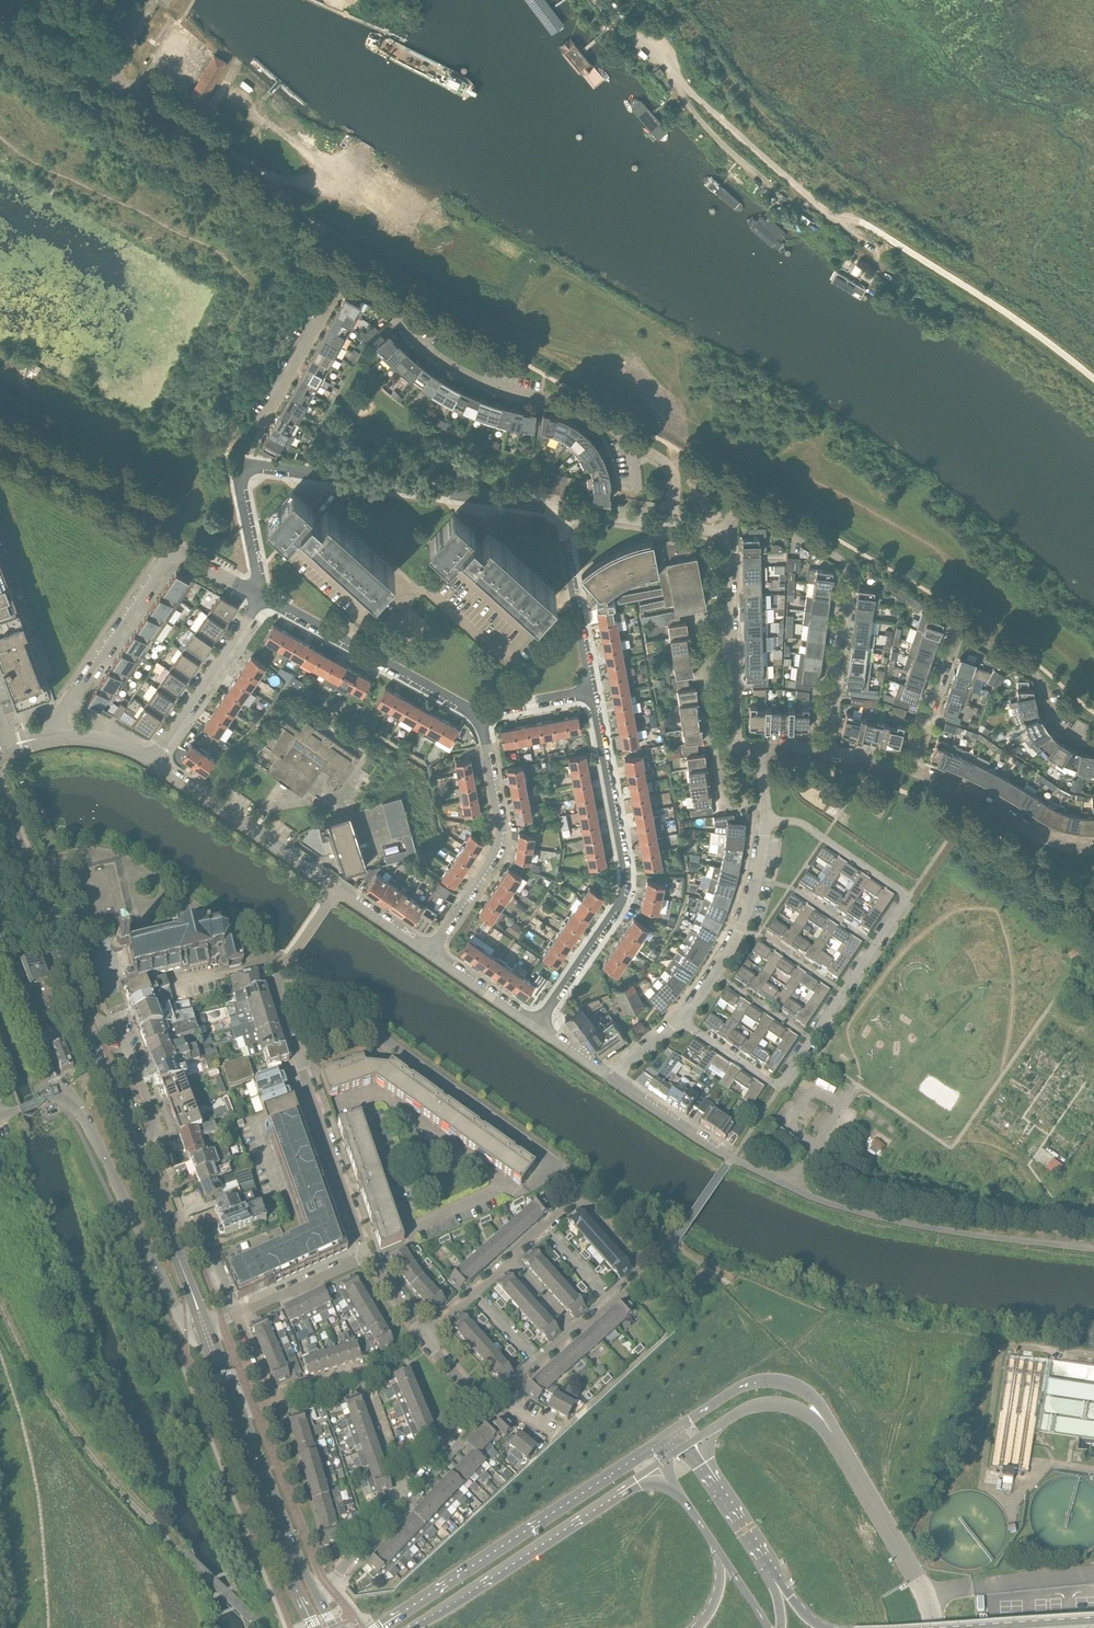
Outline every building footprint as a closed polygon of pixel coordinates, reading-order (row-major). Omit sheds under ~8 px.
[(20,6),(28,10),(33,0),(23,0),(20,6)] [(549,0),(524,0),(553,35),(566,22),(549,0)] [(177,31),(167,47),(179,55),(189,38),(177,31)] [(582,55),(594,67),(596,65),(584,53),(582,55)] [(191,95),(203,102),(227,61),(214,54),(191,95)] [(664,72),(660,67),(655,71),(659,76),(664,72)] [(640,98),(632,108),(650,130),(658,137),(661,137),(668,132),(640,98)] [(739,213),(746,205),(726,186),(719,194),(739,213)] [(790,237),(765,214),(752,228),(778,251),(790,237)] [(859,298),(867,287),(840,269),(839,270),(832,280),(859,298)] [(340,307),(359,318),(363,311),(357,308),(359,304),(345,297),(339,307),(340,307)] [(353,327),(359,318),(340,307),(334,317),(353,327)] [(329,326),(348,337),(353,327),(334,317),(329,326)] [(374,325),(365,333),(363,335),(368,340),(379,330),(374,325)] [(324,336),(342,346),(348,337),(329,326),(324,336)] [(368,340),(363,335),(365,333),(363,331),(359,334),(362,340),(366,343),(368,340)] [(377,345),(386,354),(397,344),(389,335),(385,338),(381,333),(370,343),(375,348),(377,345)] [(318,346),(337,356),(342,346),(324,336),(318,346)] [(362,340),(357,346),(362,349),(366,343),(362,340)] [(382,358),(390,366),(405,351),(397,344),(386,354),(386,355),(382,358)] [(313,355),(331,366),(337,356),(318,346),(313,355)] [(397,373),(399,375),(413,358),(405,351),(390,366),(397,373)] [(307,365),(325,375),(331,366),(313,355),(307,365)] [(409,382),(413,378),(422,365),(413,358),(399,375),(409,382)] [(302,375),(320,385),(325,375),(307,365),(302,375)] [(413,378),(422,385),(431,372),(422,365),(413,378)] [(377,381),(380,378),(375,372),(371,376),(377,381)] [(419,390),(429,396),(441,378),(431,372),(422,385),(419,390)] [(296,385),(313,394),(315,395),(320,385),(302,375),(296,385)] [(382,386),(386,383),(380,378),(377,381),(382,386)] [(434,399),(440,402),(450,384),(441,378),(429,396),(434,399)] [(440,402),(450,408),(460,389),(454,387),(450,384),(440,402)] [(291,394),(307,404),(313,394),(296,385),(291,394)] [(450,408),(461,413),(469,394),(460,389),(450,408)] [(285,404),(303,415),(304,415),(309,405),(307,404),(291,394),(285,404)] [(461,413),(473,418),(480,398),(469,394),(461,413)] [(473,418),(484,422),(490,402),(480,398),(473,418)] [(488,423),(496,426),(501,405),(490,402),(484,422),(488,423)] [(280,414),(298,424),(303,415),(285,404),(280,414)] [(496,426),(507,429),(512,408),(501,405),(496,426)] [(519,432),(520,426),(523,411),(512,408),(507,429),(519,432)] [(523,411),(520,426),(532,428),(534,413),(523,411)] [(549,438),(549,436),(557,417),(543,413),(542,419),(540,419),(538,435),(549,438)] [(274,424),(293,434),(298,424),(280,414),(274,424)] [(549,436),(559,441),(569,422),(557,417),(549,436)] [(435,424),(441,427),(444,421),(438,418),(435,424)] [(441,427),(446,430),(450,424),(444,421),(441,427)] [(559,441),(567,446),(580,429),(569,422),(559,441)] [(269,433),(282,441),(288,444),(293,434),(274,424),(269,433)] [(457,435),(465,438),(467,432),(459,429),(457,435)] [(567,446),(574,453),(590,438),(580,429),(567,446)] [(465,438),(473,441),(475,434),(467,432),(465,438)] [(275,453),(278,449),(282,441),(269,433),(268,433),(261,445),(275,453)] [(584,457),(598,449),(590,438),(574,453),(579,460),(584,457)] [(589,467),(604,461),(598,449),(584,457),(584,458),(579,460),(584,469),(589,467)] [(592,477),(608,474),(604,461),(589,467),(592,477)] [(593,487),(609,487),(608,474),(592,477),(586,478),(587,487),(593,487)] [(548,492),(555,493),(557,479),(555,479),(550,478),(548,492)] [(555,493),(562,494),(564,480),(560,480),(557,479),(555,493)] [(562,494),(569,495),(571,481),(566,480),(564,480),(562,494)] [(609,487),(593,487),(593,498),(608,500),(609,487)] [(394,569),(364,542),(327,508),(321,515),(312,508),(313,507),(293,490),(265,520),(287,540),(301,524),(375,591),(394,569)] [(555,592),(521,561),(488,532),(482,539),(473,531),(474,531),(454,513),(427,543),(449,563),(462,548),(536,614),(555,592)] [(121,536),(125,530),(118,526),(115,524),(111,529),(121,536)] [(759,552),(759,551),(766,551),(766,538),(759,538),(759,537),(742,537),(743,552),(759,552)] [(679,609),(706,604),(696,555),(694,556),(690,538),(657,544),(660,562),(657,562),(659,572),(662,587),(617,595),(618,603),(663,594),(664,599),(640,604),(641,610),(674,603),(676,610),(679,609)] [(628,581),(633,579),(640,576),(646,574),(650,573),(650,574),(659,572),(657,562),(653,541),(645,543),(637,545),(632,546),(626,548),(621,550),(615,553),(608,557),(604,559),(598,562),(594,565),(588,569),(581,575),(598,594),(594,598),(592,604),(596,603),(597,605),(598,606),(599,606),(612,604),(613,603),(614,602),(615,600),(614,599),(614,598),(612,597),(611,597),(607,598),(606,594),(612,590),(619,586),(628,581)] [(744,566),(759,566),(759,552),(743,552),(744,566)] [(28,630),(19,606),(17,607),(16,603),(18,602),(7,573),(3,574),(1,570),(5,569),(0,555),(0,658),(10,685),(44,672),(30,634),(26,635),(24,631),(28,630)] [(744,580),(760,580),(765,580),(765,566),(759,566),(744,566),(744,580)] [(815,583),(831,585),(833,570),(817,568),(815,583)] [(164,589),(181,601),(195,581),(176,571),(164,589)] [(744,595),(760,594),(760,580),(744,580),(744,595)] [(813,597),(829,599),(831,585),(815,583),(813,597)] [(891,593),(902,600),(906,593),(894,587),(891,593)] [(856,603),(857,603),(873,604),(878,605),(880,594),(874,593),(875,590),(858,588),(856,603)] [(151,608),(168,620),(181,601),(164,589),(151,608)] [(914,607),(918,601),(906,593),(902,600),(914,607)] [(745,609),(761,608),(760,594),(744,595),(745,609)] [(205,617),(222,629),(239,605),(220,595),(205,617)] [(811,611),(827,613),(829,599),(813,597),(811,611)] [(855,617),(871,619),(873,604),(857,603),(855,617)] [(600,624),(623,620),(622,612),(615,613),(614,607),(597,610),(600,624)] [(138,626),(156,638),(168,620),(151,608),(138,626)] [(745,623),(761,622),(761,608),(745,609),(745,623)] [(809,625),(825,627),(827,613),(811,611),(809,625)] [(904,667),(910,669),(928,613),(923,611),(917,628),(911,626),(907,640),(912,641),(904,667)] [(655,623),(653,614),(641,616),(643,625),(655,623)] [(681,622),(680,616),(673,617),(664,618),(665,625),(668,624),(670,638),(689,635),(687,622),(681,622)] [(192,636),(209,648),(222,629),(205,617),(192,636)] [(853,631),(869,633),(871,619),(855,617),(853,631)] [(923,631),(938,636),(939,636),(943,622),(928,617),(923,631)] [(602,637),(619,634),(618,628),(625,627),(623,620),(600,624),(602,637)] [(745,637),(761,637),(761,622),(745,623),(745,637)] [(265,639),(277,646),(285,631),(273,625),(265,639)] [(808,639),(823,641),(825,627),(809,625),(808,639)] [(126,645),(143,657),(156,638),(138,626),(126,645)] [(277,646),(289,653),(297,638),(285,631),(277,646)] [(852,645),(867,647),(869,633),(853,631),(852,645)] [(919,644),(934,649),(938,636),(923,631),(919,644)] [(604,650),(622,647),(619,634),(602,637),(604,650)] [(672,651),(690,648),(689,635),(670,638),(672,651)] [(179,654),(197,666),(209,648),(192,636),(179,654)] [(746,651),(762,650),(767,650),(766,636),(761,637),(745,637),(746,651)] [(289,653),(301,660),(310,645),(297,638),(289,653)] [(806,653),(821,655),(823,641),(808,639),(806,653)] [(646,641),(648,652),(656,651),(655,640),(646,641)] [(914,657),(929,662),(934,649),(919,644),(914,657)] [(113,663),(130,675),(143,657),(126,645),(113,663)] [(301,660),(314,666),(322,651),(310,645),(301,660)] [(850,659),(865,661),(867,647),(852,645),(850,659)] [(607,665),(624,662),(622,647),(604,650),(607,665)] [(674,664),(692,661),(690,648),(672,651),(674,664)] [(746,665),(762,665),(762,650),(746,651),(746,665)] [(314,666),(326,673),(334,658),(322,651),(314,666)] [(804,667),(820,669),(821,655),(806,653),(804,667)] [(167,673),(184,685),(197,666),(179,654),(167,673)] [(243,668),(257,678),(266,666),(251,656),(243,668)] [(910,671),(925,676),(929,662),(914,657),(910,671)] [(956,671),(970,676),(975,662),(960,657),(956,671)] [(326,673),(338,680),(346,665),(334,658),(326,673)] [(848,673),(864,675),(865,661),(850,659),(848,673)] [(673,683),(689,681),(688,675),(694,675),(692,661),(674,664),(676,677),(672,677),(673,683)] [(610,678),(627,675),(634,674),(632,666),(625,668),(624,662),(607,665),(610,678)] [(100,682),(113,690),(118,694),(130,675),(113,663),(100,682)] [(338,680),(350,687),(359,672),(346,665),(338,680)] [(769,686),(768,679),(768,665),(762,665),(746,665),(747,680),(753,679),(753,686),(769,686)] [(293,675),(283,667),(279,672),(290,679),(293,675)] [(811,682),(818,683),(820,669),(804,667),(802,681),(786,679),(785,686),(810,689),(811,682)] [(249,689),(257,678),(243,668),(235,680),(249,689)] [(876,677),(883,678),(885,671),(878,669),(876,677)] [(987,681),(993,684),(999,673),(994,670),(987,681)] [(905,684),(920,689),(925,676),(910,671),(905,684)] [(951,684),(966,689),(970,676),(956,671),(951,684)] [(17,703),(51,690),(44,672),(10,685),(17,703)] [(359,672),(350,687),(362,693),(371,678),(359,672)] [(154,691),(171,703),(184,685),(167,673),(154,691)] [(864,675),(848,673),(846,687),(853,688),(852,695),(867,696),(870,675),(864,675)] [(993,684),(999,688),(1005,676),(999,673),(993,684)] [(612,693),(630,689),(627,675),(610,678),(612,693)] [(227,691),(241,701),(249,689),(235,680),(227,691)] [(679,703),(698,701),(696,687),(690,688),(689,681),(673,683),(674,691),(677,690),(679,703)] [(88,700),(101,708),(113,690),(100,682),(88,700)] [(920,689),(905,684),(901,698),(895,696),(893,702),(907,707),(910,701),(916,703),(920,689)] [(947,698),(961,702),(966,689),(951,684),(947,698)] [(377,702),(389,708),(397,693),(385,687),(377,702)] [(615,706),(632,703),(630,689),(612,693),(615,706)] [(1011,707),(1034,702),(1034,689),(1018,689),(1018,697),(1017,698),(1018,701),(1010,703),(1011,707)] [(796,697),(809,698),(810,692),(797,690),(796,697)] [(141,710),(159,722),(171,703),(154,691),(141,710)] [(234,712),(241,701),(227,691),(220,703),(234,712)] [(389,708),(401,715),(410,700),(397,693),(389,708)] [(850,704),(863,705),(864,699),(851,697),(850,704)] [(961,702),(947,698),(943,712),(949,714),(947,720),(959,724),(961,718),(957,716),(961,702)] [(401,715),(413,722),(422,707),(410,700),(401,715)] [(681,716),(699,714),(698,701),(679,703),(681,716)] [(1024,721),(1039,714),(1034,703),(1036,702),(1035,702),(1034,702),(1011,707),(1012,712),(1020,710),(1021,713),(1024,721)] [(113,715),(119,718),(126,707),(120,703),(113,715)] [(212,714),(226,724),(234,712),(220,703),(212,714)] [(617,720),(635,716),(632,703),(615,706),(617,720)] [(749,727),(764,727),(765,709),(757,709),(757,706),(750,706),(749,727)] [(892,712),(904,716),(907,710),(894,706),(892,712)] [(413,722),(426,729),(434,714),(422,707),(413,722)] [(794,710),(793,728),(808,728),(809,707),(803,707),(802,711),(794,710)] [(764,729),(779,730),(780,708),(765,708),(765,709),(764,727),(764,729)] [(793,728),(794,710),(794,708),(780,708),(779,730),(793,730),(793,728)] [(149,736),(159,722),(141,710),(131,725),(149,736)] [(842,733),(856,736),(860,719),(852,717),(853,714),(847,712),(842,733)] [(204,725),(218,735),(226,724),(212,714),(204,725)] [(426,729),(438,735),(446,720),(434,714),(426,729)] [(683,730),(701,727),(699,714),(681,716),(683,730)] [(1024,739),(1025,740),(1046,726),(1045,725),(1044,726),(1039,714),(1024,721),(1027,728),(1029,731),(1017,739),(1019,742),(1024,739)] [(565,718),(568,732),(581,730),(578,715),(565,718)] [(620,734),(637,730),(635,716),(617,720),(620,734)] [(856,738),(870,742),(875,720),(861,717),(860,719),(856,736),(856,738)] [(555,735),(568,732),(565,718),(552,720),(555,735)] [(290,787),(303,795),(321,768),(343,783),(360,758),(307,721),(301,731),(284,719),(263,750),(276,759),(267,771),(279,779),(290,787)] [(446,720),(438,735),(450,742),(459,727),(446,720)] [(542,737),(555,735),(552,720),(540,722),(542,737)] [(885,743),(889,725),(889,724),(875,720),(870,742),(884,745),(885,743)] [(529,740),(542,737),(540,722),(526,725),(529,740)] [(944,729),(956,733),(958,726),(946,722),(944,729)] [(889,725),(885,743),(899,746),(904,725),(898,724),(897,727),(889,725)] [(516,742),(529,740),(526,725),(513,727),(516,742)] [(1037,742),(1042,747),(1054,736),(1045,727),(1046,726),(1025,740),(1028,744),(1034,739),(1036,742),(1037,742)] [(503,744),(516,742),(513,727),(500,730),(503,744)] [(682,751),(698,749),(697,741),(703,740),(701,727),(683,730),(685,743),(681,743),(682,751)] [(622,747),(640,744),(637,730),(620,734),(622,747)] [(984,742),(987,738),(979,733),(973,731),(971,736),(978,738),(984,742)] [(1046,762),(1050,765),(1064,744),(1064,743),(1063,745),(1054,736),(1042,747),(1048,753),(1051,755),(1046,762)] [(996,750),(999,746),(987,738),(984,742),(990,746),(996,750)] [(182,757),(194,765),(203,751),(192,743),(182,757)] [(1059,760),(1069,765),(1075,750),(1064,745),(1064,744),(1050,765),(1054,767),(1059,760)] [(944,766),(944,765),(950,750),(936,745),(930,759),(944,764),(943,766),(944,766)] [(688,769),(707,767),(705,753),(699,754),(698,749),(682,751),(683,756),(686,756),(688,769)] [(944,765),(956,770),(962,755),(950,750),(944,765)] [(1079,777),(1083,778),(1087,754),(1075,750),(1069,765),(1068,769),(1075,772),(1077,768),(1080,769),(1079,777)] [(203,751),(194,765),(206,773),(215,759),(203,751)] [(1087,754),(1083,778),(1088,778),(1090,771),(1093,771),(1093,754),(1088,755),(1088,753),(1087,754)] [(571,771),(588,768),(586,754),(568,757),(571,771)] [(627,772),(644,769),(641,755),(624,758),(627,772)] [(956,770),(968,775),(975,761),(962,755),(956,770)] [(458,774),(472,771),(470,758),(456,761),(458,774)] [(548,758),(537,760),(539,768),(551,766),(548,758)] [(968,775),(980,781),(987,767),(975,761),(968,775)] [(509,781),(525,778),(522,765),(507,768),(509,781)] [(690,782),(709,780),(707,767),(688,769),(690,782)] [(980,781),(992,787),(999,774),(987,767),(980,781)] [(573,785),(591,781),(588,768),(571,771),(573,785)] [(629,785),(646,782),(653,781),(652,778),(646,779),(644,769),(627,772),(629,785)] [(460,787),(475,784),(472,771),(458,774),(460,787)] [(992,787),(1004,794),(1011,780),(999,774),(992,787)] [(512,795),(527,792),(525,778),(509,781),(512,795)] [(692,795),(710,793),(709,780),(690,782),(692,795)] [(1004,794),(1015,801),(1023,787),(1011,780),(1004,794)] [(576,797),(593,794),(591,781),(573,785),(576,797)] [(632,799),(649,796),(646,782),(629,785),(632,799)] [(1026,808),(1035,795),(1038,790),(1026,782),(1023,787),(1015,801),(1026,808)] [(463,799),(477,797),(475,784),(460,787),(463,799)] [(514,807),(530,805),(527,792),(512,795),(514,807)] [(691,816),(707,814),(706,807),(712,806),(710,793),(692,795),(694,809),(690,809),(691,816)] [(578,812),(596,809),(593,794),(576,797),(578,812)] [(1026,808),(1038,815),(1046,802),(1035,795),(1026,808)] [(403,796),(383,801),(392,836),(404,833),(408,847),(396,850),(397,851),(386,854),(388,861),(417,853),(403,796)] [(635,812),(651,809),(649,796),(632,799),(635,812)] [(463,799),(465,813),(480,811),(477,797),(463,799)] [(1038,815),(1051,823),(1057,809),(1060,803),(1050,797),(1046,802),(1038,815)] [(517,821),(532,818),(530,805),(514,807),(517,821)] [(581,825),(598,822),(596,809),(578,812),(581,825)] [(637,826),(654,823),(651,809),(635,812),(637,826)] [(1051,823),(1065,828),(1069,813),(1057,809),(1051,823)] [(1093,832),(1093,823),(1093,816),(1087,816),(1087,811),(1082,810),(1081,816),(1079,831),(1093,832)] [(330,837),(334,851),(340,869),(343,868),(345,873),(367,866),(349,813),(318,824),(323,840),(330,837)] [(1065,828),(1079,831),(1081,816),(1069,813),(1065,828)] [(726,833),(743,835),(744,823),(735,822),(734,814),(714,816),(715,825),(727,825),(726,833)] [(584,839),(601,836),(598,822),(581,825),(584,839)] [(640,840),(656,837),(654,823),(637,826),(640,840)] [(517,845),(532,847),(534,834),(519,832),(517,845)] [(725,845),(742,847),(743,835),(726,833),(719,832),(719,836),(726,837),(725,845)] [(463,845),(476,853),(484,842),(471,833),(463,845)] [(586,853),(603,850),(601,836),(584,839),(586,853)] [(642,853),(659,850),(656,837),(640,840),(642,853)] [(691,850),(695,851),(696,841),(692,840),(682,841),(684,851),(691,850)] [(716,855),(740,859),(742,847),(725,845),(718,844),(716,855)] [(456,855),(469,864),(476,853),(463,845),(456,855)] [(515,859),(530,861),(532,847),(517,845),(515,859)] [(835,883),(841,875),(848,865),(824,849),(817,859),(832,869),(826,877),(835,883)] [(586,853),(589,867),(606,863),(603,850),(586,853)] [(645,867),(662,864),(659,850),(642,853),(645,867)] [(692,853),(690,867),(698,869),(701,854),(692,853)] [(449,866),(461,875),(469,864),(456,855),(449,866)] [(721,867),(738,871),(740,859),(716,855),(715,858),(722,860),(721,867)] [(859,899),(864,891),(871,881),(848,865),(841,875),(855,885),(850,893),(859,899)] [(377,895),(391,876),(379,868),(378,866),(369,868),(370,870),(364,880),(369,883),(366,887),(377,895)] [(413,870),(418,874),(421,870),(416,866),(413,870)] [(449,866),(441,877),(454,886),(461,875),(449,866)] [(711,877),(735,882),(738,871),(721,867),(714,866),(711,877)] [(501,879),(514,887),(521,877),(509,868),(501,879)] [(823,901),(830,891),(835,883),(826,877),(821,885),(806,875),(799,885),(823,901)] [(377,895),(389,904),(400,888),(393,883),(395,880),(391,876),(377,895)] [(715,889),(731,893),(735,882),(711,877),(710,880),(717,882),(715,889)] [(494,890),(506,899),(514,887),(501,879),(494,890)] [(644,894),(661,898),(664,884),(647,880),(644,894)] [(873,909),(882,915),(894,897),(871,881),(864,891),(878,901),(873,909)] [(424,905),(413,920),(415,921),(415,922),(424,928),(429,920),(432,923),(435,916),(433,915),(436,909),(433,907),(439,895),(445,898),(451,890),(439,882),(424,905)] [(389,904),(401,912),(412,896),(405,891),(408,888),(403,884),(400,888),(389,904)] [(581,898),(595,908),(603,896),(589,886),(581,898)] [(413,920),(424,905),(417,900),(423,890),(418,887),(412,896),(401,912),(413,920)] [(711,900),(727,906),(731,893),(715,889),(708,887),(707,891),(713,893),(711,900)] [(486,901),(499,910),(506,899),(494,890),(486,901)] [(846,917),(853,907),(859,899),(850,893),(844,901),(830,891),(823,901),(846,917)] [(642,908),(659,911),(661,898),(644,894),(642,908)] [(809,923),(811,919),(816,912),(792,896),(785,906),(800,916),(794,924),(803,930),(809,923)] [(588,920),(595,908),(581,898),(573,910),(588,920)] [(707,911),(723,918),(727,906),(711,900),(704,898),(700,908),(707,911)] [(479,912),(491,921),(499,910),(486,901),(479,912)] [(853,907),(846,917),(852,921),(870,933),(882,915),(873,909),(868,917),(853,907)] [(718,929),(723,918),(707,911),(700,908),(699,911),(705,914),(702,921),(718,929)] [(580,930),(588,920),(573,910),(566,920),(580,930)] [(827,946),(832,938),(839,928),(816,912),(811,919),(809,923),(823,932),(818,940),(827,946)] [(222,971),(242,966),(241,962),(243,962),(239,944),(237,944),(237,942),(235,943),(234,941),(232,941),(232,939),(229,940),(227,933),(225,933),(225,931),(223,931),(222,929),(220,930),(220,928),(210,930),(210,929),(209,929),(208,928),(210,928),(210,927),(212,926),(211,919),(208,919),(208,918),(206,919),(206,918),(203,918),(199,919),(199,918),(197,918),(178,922),(178,923),(176,923),(176,924),(173,925),(174,929),(134,938),(129,939),(129,938),(128,938),(128,937),(119,939),(119,940),(112,942),(111,947),(111,949),(115,953),(125,950),(130,969),(126,971),(126,977),(128,979),(132,979),(139,978),(181,969),(181,968),(182,968),(182,967),(183,967),(184,971),(187,970),(187,972),(210,966),(210,965),(212,965),(213,968),(221,966),(222,971)] [(626,930),(640,940),(649,928),(634,918),(626,930)] [(712,940),(718,929),(702,921),(696,918),(694,922),(700,925),(697,931),(712,940)] [(511,920),(508,929),(519,934),(523,924),(511,920)] [(558,932),(572,942),(580,930),(566,920),(558,932)] [(791,949),(798,938),(803,930),(794,924),(789,932),(774,922),(767,932),(791,949)] [(707,950),(712,940),(697,931),(691,928),(689,931),(695,935),(691,941),(707,950)] [(841,956),(850,962),(862,944),(844,932),(839,928),(832,938),(846,948),(841,956)] [(633,951),(640,940),(626,930),(618,941),(633,951)] [(550,944),(564,954),(572,942),(558,932),(550,944)] [(700,960),(707,950),(691,941),(685,938),(683,941),(689,945),(685,951),(700,960)] [(814,964),(821,954),(827,946),(818,940),(812,948),(798,938),(791,949),(814,964)] [(460,952),(471,959),(480,946),(469,939),(460,952)] [(610,953),(625,963),(633,951),(618,941),(610,953)] [(771,977),(777,970),(784,959),(760,943),(753,953),(768,963),(762,971),(771,977)] [(542,956),(556,965),(564,954),(550,944),(542,956)] [(471,959),(482,966),(491,954),(480,946),(471,959)] [(693,971),(700,960),(685,951),(680,948),(677,951),(683,955),(679,961),(693,971)] [(602,965),(617,975),(625,963),(610,953),(602,965)] [(482,966),(494,974),(502,962),(491,954),(482,966)] [(821,954),(814,964),(838,980),(850,962),(841,956),(836,964),(821,954)] [(693,971),(679,961),(673,957),(671,960),(677,964),(672,970),(686,981),(693,971)] [(22,967),(26,979),(29,978),(28,975),(48,967),(44,958),(22,967)] [(795,993),(800,986),(807,975),(784,959),(777,970),(791,979),(786,987),(795,993)] [(494,974),(504,981),(513,969),(502,962),(494,974)] [(686,981),(672,970),(667,966),(664,969),(670,973),(665,979),(678,990),(686,981)] [(26,979),(30,988),(46,982),(48,981),(50,980),(52,979),(48,967),(28,975),(29,978),(26,979)] [(504,981),(515,989),(523,976),(513,969),(504,981)] [(759,996),(766,985),(771,977),(762,971),(757,979),(742,969),(735,979),(759,996)] [(234,993),(260,988),(256,973),(236,978),(236,977),(234,978),(234,977),(230,978),(234,993)] [(670,1000),(678,990),(665,979),(660,975),(657,977),(663,982),(658,988),(665,995),(670,1000)] [(809,1003),(818,1009),(830,991),(807,975),(800,986),(814,995),(809,1003)] [(523,976),(515,989),(526,996),(535,984),(523,976)] [(124,991),(130,1004),(170,989),(167,982),(159,985),(158,981),(154,983),(153,980),(124,991)] [(621,1017),(643,1007),(632,983),(616,990),(623,1008),(618,1010),(621,1017)] [(662,1009),(670,1000),(665,995),(658,988),(652,983),(650,986),(655,991),(649,997),(662,1009)] [(782,1012),(789,1001),(795,993),(786,987),(780,995),(766,985),(759,996),(782,1012)] [(218,998),(226,996),(223,986),(216,988),(218,998)] [(260,988),(234,993),(237,1005),(269,995),(266,986),(260,988)] [(130,1004),(131,1007),(134,1015),(156,1010),(169,1007),(174,1006),(174,1004),(170,989),(130,1004)] [(739,1025),(745,1017),(752,1007),(728,990),(721,1001),(736,1011),(730,1019),(739,1025)] [(123,992),(118,994),(123,1003),(127,1001),(123,992)] [(237,1016),(272,1006),(269,995),(237,1005),(234,1006),(237,1016)] [(573,1027),(589,1016),(586,1012),(601,1003),(599,997),(580,1005),(565,1016),(573,1027)] [(806,1027),(811,1019),(818,1009),(809,1003),(804,1011),(789,1001),(782,1012),(806,1027)] [(147,1048),(168,1041),(173,1040),(171,1033),(177,1031),(180,1038),(198,1033),(194,1017),(193,1014),(190,1003),(182,1004),(174,1006),(169,1007),(175,1023),(141,1033),(147,1048)] [(229,1018),(232,1028),(275,1015),(272,1006),(237,1016),(229,1018)] [(134,1015),(141,1033),(175,1023),(169,1007),(156,1010),(134,1015)] [(763,1041),(768,1033),(775,1022),(752,1007),(745,1017),(759,1027),(754,1034),(763,1041)] [(52,1018),(49,1010),(40,1013),(43,1022),(52,1018)] [(232,1028),(235,1038),(278,1025),(275,1015),(232,1028)] [(573,1027),(579,1035),(595,1024),(589,1016),(573,1027)] [(727,1043),(734,1033),(739,1025),(730,1019),(725,1026),(710,1016),(703,1027),(727,1043)] [(592,1046),(617,1027),(618,1026),(613,1018),(599,1029),(595,1024),(579,1035),(589,1048),(592,1046)] [(641,1033),(648,1027),(642,1021),(635,1027),(641,1033)] [(777,1050),(786,1056),(798,1038),(775,1022),(768,1033),(782,1042),(777,1050)] [(243,1038),(246,1048),(282,1036),(278,1025),(235,1038),(235,1040),(243,1038)] [(592,1046),(599,1055),(625,1036),(617,1027),(592,1046)] [(63,1072),(74,1067),(71,1060),(77,1057),(74,1049),(67,1051),(64,1044),(63,1045),(60,1046),(54,1031),(47,1034),(54,1050),(53,1050),(63,1072)] [(751,1059),(758,1048),(763,1041),(754,1034),(748,1042),(734,1033),(727,1043),(751,1059)] [(250,1058),(263,1054),(285,1047),(282,1036),(246,1048),(247,1048),(250,1058)] [(706,1075),(711,1066),(718,1056),(694,1040),(687,1050),(702,1060),(697,1068),(706,1075)] [(151,1059),(186,1050),(183,1043),(170,1047),(168,1041),(147,1048),(151,1059)] [(215,1041),(205,1044),(209,1056),(219,1052),(215,1041)] [(156,1073),(176,1067),(200,1060),(196,1047),(186,1050),(151,1059),(156,1073)] [(281,1064),(289,1061),(285,1047),(263,1054),(269,1072),(282,1068),(281,1064)] [(751,1059),(774,1075),(786,1056),(777,1050),(772,1058),(758,1048),(751,1059)] [(679,1062),(680,1060),(678,1059),(679,1057),(674,1053),(671,1057),(679,1062)] [(729,1090),(735,1082),(742,1072),(718,1056),(711,1066),(725,1076),(720,1084),(729,1090)] [(241,1083),(254,1078),(248,1059),(223,1066),(230,1086),(241,1083)] [(329,1098),(376,1082),(377,1068),(365,1066),(363,1060),(321,1075),(329,1098)] [(413,1109),(427,1089),(413,1079),(413,1078),(411,1076),(407,1073),(406,1074),(391,1064),(388,1069),(377,1068),(376,1082),(413,1109)] [(183,1078),(187,1077),(188,1077),(185,1070),(178,1073),(176,1067),(156,1073),(161,1085),(183,1078)] [(649,1089),(667,1101),(673,1093),(663,1086),(671,1074),(671,1073),(664,1068),(649,1089)] [(249,1083),(254,1098),(287,1087),(284,1078),(281,1071),(253,1082),(249,1083)] [(743,1100),(752,1106),(765,1088),(742,1072),(735,1082),(749,1092),(743,1100)] [(667,1101),(679,1109),(694,1088),(695,1086),(688,1084),(689,1082),(683,1078),(681,1081),(671,1074),(663,1086),(673,1093),(667,1101)] [(161,1085),(180,1134),(201,1128),(183,1078),(161,1085)] [(289,1093),(287,1087),(254,1098),(259,1112),(292,1101),(289,1093)] [(698,1111),(706,1099),(708,1097),(702,1093),(694,1088),(679,1109),(687,1115),(692,1107),(698,1111)] [(449,1135),(463,1115),(448,1104),(449,1103),(443,1099),(442,1100),(427,1089),(413,1109),(449,1135)] [(713,1133),(721,1119),(710,1111),(714,1105),(706,1099),(698,1111),(706,1116),(701,1124),(713,1132),(712,1132),(713,1133)] [(301,1230),(252,1252),(253,1256),(224,1269),(238,1299),(348,1250),(337,1218),(332,1205),(327,1190),(294,1100),(292,1101),(259,1112),(301,1230)] [(485,1160),(499,1140),(484,1130),(485,1129),(479,1125),(478,1126),(463,1115),(449,1135),(485,1160)] [(352,1165),(375,1157),(361,1116),(351,1119),(351,1118),(348,1119),(348,1120),(338,1124),(344,1141),(343,1141),(344,1145),(345,1148),(346,1148),(352,1165)] [(730,1132),(738,1138),(746,1126),(738,1121),(734,1127),(722,1119),(722,1118),(721,1119),(713,1133),(714,1132),(725,1140),(730,1132)] [(225,1150),(221,1141),(204,1146),(201,1138),(218,1133),(214,1125),(201,1128),(180,1134),(180,1135),(187,1155),(188,1154),(191,1161),(225,1150)] [(870,1149),(881,1154),(886,1145),(875,1139),(870,1149)] [(485,1160),(521,1186),(535,1166),(520,1155),(521,1155),(514,1150),(514,1151),(499,1140),(485,1160)] [(196,1174),(214,1169),(232,1163),(246,1159),(241,1146),(227,1150),(225,1150),(191,1161),(196,1174)] [(366,1207),(390,1199),(375,1157),(352,1165),(358,1182),(357,1183),(359,1190),(360,1189),(366,1207)] [(1053,1159),(1047,1167),(1059,1175),(1064,1167),(1053,1159)] [(196,1174),(201,1187),(240,1174),(237,1166),(216,1173),(214,1169),(196,1174)] [(242,1198),(251,1195),(257,1193),(250,1170),(240,1174),(201,1187),(206,1200),(222,1193),(224,1195),(239,1189),(242,1198)] [(216,1208),(220,1222),(256,1207),(251,1195),(242,1198),(216,1208)] [(381,1249),(404,1241),(390,1199),(366,1207),(372,1224),(371,1225),(374,1232),(375,1231),(381,1249)] [(534,1210),(542,1218),(550,1211),(540,1200),(536,1203),(532,1207),(524,1214),(526,1217),(534,1210)] [(225,1235),(252,1225),(267,1220),(261,1205),(256,1207),(220,1222),(225,1235)] [(525,1233),(534,1226),(542,1218),(534,1210),(526,1217),(524,1214),(515,1222),(525,1233)] [(588,1219),(580,1211),(568,1221),(583,1238),(587,1235),(579,1227),(588,1219)] [(602,1236),(588,1219),(579,1227),(587,1235),(583,1238),(590,1246),(602,1236)] [(509,1247),(525,1233),(515,1222),(499,1236),(509,1247)] [(492,1262),(509,1247),(499,1236),(482,1251),(492,1262)] [(617,1252),(602,1236),(590,1246),(605,1262),(617,1252)] [(422,1252),(418,1248),(413,1252),(417,1257),(422,1252)] [(476,1277),(492,1262),(482,1251),(466,1265),(476,1277)] [(538,1278),(549,1268),(534,1251),(523,1261),(538,1278)] [(631,1269),(617,1252),(605,1262),(620,1278),(631,1269)] [(418,1270),(406,1253),(391,1259),(405,1279),(418,1270)] [(432,1264),(428,1259),(423,1263),(427,1268),(432,1264)] [(459,1291),(476,1277),(466,1265),(450,1280),(459,1291)] [(549,1268),(538,1278),(545,1286),(553,1279),(560,1288),(564,1285),(549,1268)] [(418,1270),(405,1279),(412,1289),(420,1297),(431,1286),(425,1280),(418,1270)] [(523,1291),(508,1275),(497,1285),(512,1301),(523,1291)] [(340,1294),(342,1298),(360,1287),(355,1277),(336,1288),(340,1294)] [(445,1282),(441,1277),(436,1281),(441,1286),(445,1282)] [(553,1279),(545,1286),(560,1303),(571,1293),(564,1285),(560,1288),(553,1279)] [(434,1290),(431,1286),(420,1297),(436,1314),(447,1303),(434,1290)] [(344,1302),(347,1307),(366,1296),(360,1287),(342,1298),(344,1302)] [(314,1295),(323,1314),(328,1312),(333,1309),(324,1290),(314,1295)] [(538,1308),(523,1291),(512,1301),(519,1309),(524,1305),(531,1313),(538,1308)] [(571,1293),(560,1303),(575,1319),(586,1310),(571,1293)] [(319,1316),(323,1314),(314,1295),(304,1299),(313,1319),(319,1316)] [(350,1311),(353,1317),(372,1306),(366,1296),(347,1307),(350,1311)] [(294,1304),(303,1323),(306,1329),(309,1336),(314,1333),(311,1326),(308,1321),(313,1319),(304,1299),(294,1304)] [(624,1301),(608,1316),(618,1327),(634,1313),(624,1301)] [(298,1325),(303,1323),(294,1304),(284,1309),(292,1328),(298,1325)] [(534,1326),(545,1316),(538,1308),(531,1313),(524,1305),(519,1309),(534,1326)] [(356,1322),(359,1326),(377,1315),(372,1306),(353,1317),(356,1322)] [(369,1333),(383,1325),(377,1315),(359,1326),(361,1330),(364,1335),(369,1333)] [(462,1315),(452,1324),(467,1341),(477,1332),(462,1315)] [(255,1335),(275,1326),(273,1321),(271,1316),(251,1324),(255,1335)] [(560,1332),(545,1316),(534,1326),(549,1342),(560,1332)] [(618,1327),(608,1316),(591,1331),(601,1342),(618,1327)] [(255,1335),(259,1345),(279,1336),(278,1333),(284,1330),(281,1324),(275,1326),(255,1335)] [(368,1342),(370,1345),(388,1334),(383,1325),(369,1333),(371,1337),(367,1340),(368,1342)] [(601,1342),(591,1331),(575,1345),(585,1356),(601,1342)] [(477,1332),(467,1341),(474,1349),(480,1344),(487,1352),(492,1348),(477,1332)] [(373,1349),(375,1353),(376,1355),(394,1344),(388,1334),(370,1345),(373,1349)] [(264,1355),(283,1347),(281,1341),(279,1336),(259,1345),(264,1355)] [(362,1359),(359,1350),(355,1338),(349,1340),(344,1342),(351,1363),(362,1359)] [(351,1363),(344,1342),(334,1345),(336,1350),(340,1366),(351,1363)] [(480,1344),(474,1349),(488,1366),(499,1356),(492,1348),(487,1352),(480,1344)] [(585,1356),(575,1345),(558,1360),(568,1371),(585,1356)] [(264,1355),(268,1365),(287,1357),(286,1353),(283,1347),(264,1355)] [(340,1366),(336,1350),(325,1354),(330,1369),(340,1366)] [(318,1356),(317,1351),(313,1352),(319,1373),(330,1369),(325,1354),(318,1356)] [(309,1376),(319,1373),(313,1352),(309,1353),(308,1353),(309,1359),(304,1360),(309,1376)] [(499,1356),(488,1366),(487,1367),(502,1384),(513,1373),(498,1357),(499,1356)] [(272,1375),(292,1367),(289,1361),(287,1357),(268,1365),(272,1375)] [(568,1371),(558,1360),(542,1375),(553,1385),(568,1371)] [(277,1386),(296,1377),(294,1373),(292,1367),(272,1375),(277,1386)] [(392,1388),(393,1391),(413,1383),(413,1382),(414,1381),(413,1377),(411,1378),(409,1373),(393,1379),(396,1385),(391,1387),(392,1388)] [(553,1385),(542,1375),(527,1392),(537,1402),(553,1385)] [(397,1400),(417,1393),(415,1388),(417,1387),(415,1384),(414,1385),(413,1383),(393,1391),(395,1396),(397,1400)] [(400,1407),(402,1411),(422,1403),(421,1402),(423,1401),(421,1398),(420,1398),(417,1393),(397,1400),(400,1407)] [(574,1402),(578,1399),(573,1393),(569,1396),(574,1402)] [(348,1410),(363,1405),(359,1394),(339,1401),(340,1405),(341,1406),(346,1404),(348,1410)] [(548,1408),(558,1414),(566,1399),(556,1394),(548,1408)] [(566,1399),(558,1414),(568,1419),(576,1405),(566,1399)] [(406,1423),(426,1414),(424,1408),(425,1407),(424,1404),(422,1405),(422,1403),(402,1411),(404,1416),(406,1423)] [(344,1417),(345,1419),(346,1422),(366,1415),(363,1405),(348,1410),(347,1410),(349,1415),(344,1417)] [(291,1427),(312,1421),(308,1410),(288,1416),(291,1427)] [(408,1427),(410,1431),(430,1423),(429,1422),(431,1421),(429,1417),(428,1418),(426,1414),(406,1423),(408,1427)] [(366,1415),(346,1422),(348,1427),(350,1433),(370,1426),(366,1415)] [(495,1427),(506,1437),(514,1429),(503,1419),(495,1427)] [(294,1437),(315,1431),(313,1426),(312,1422),(312,1421),(291,1427),(294,1437)] [(506,1437),(495,1427),(490,1422),(482,1430),(493,1441),(498,1436),(499,1436),(501,1435),(505,1438),(506,1437)] [(414,1441),(429,1436),(434,1434),(432,1428),(434,1428),(432,1424),(431,1425),(430,1423),(410,1431),(412,1436),(414,1441)] [(350,1433),(352,1438),(354,1443),(374,1436),(370,1426),(350,1433)] [(474,1438),(489,1453),(493,1449),(494,1449),(490,1445),(494,1441),(493,1441),(482,1430),(474,1438)] [(297,1448),(313,1443),(311,1438),(316,1436),(315,1431),(294,1437),(297,1448)] [(511,1456),(515,1459),(528,1442),(520,1434),(509,1447),(514,1451),(510,1455),(511,1456)] [(374,1436),(354,1443),(355,1447),(355,1448),(360,1447),(362,1452),(377,1446),(374,1436)] [(487,1456),(489,1453),(474,1438),(467,1445),(474,1452),(483,1460),(487,1456)] [(300,1458),(321,1452),(320,1448),(318,1442),(313,1443),(297,1448),(300,1458)] [(523,1458),(526,1462),(537,1449),(528,1442),(515,1459),(518,1461),(519,1462),(523,1458)] [(402,1461),(413,1457),(408,1443),(396,1447),(402,1461)] [(357,1454),(359,1459),(361,1464),(381,1457),(377,1446),(362,1452),(357,1454)] [(489,1453),(494,1458),(498,1455),(493,1449),(489,1453)] [(303,1469),(324,1463),(323,1457),(321,1452),(300,1458),(303,1469)] [(466,1460),(482,1475),(485,1472),(486,1471),(482,1467),(487,1463),(485,1462),(483,1460),(474,1452),(466,1460)] [(381,1457),(361,1464),(362,1468),(362,1469),(367,1467),(369,1473),(385,1467),(381,1457)] [(479,1479),(482,1475),(466,1460),(460,1467),(472,1479),(475,1476),(478,1479),(479,1479)] [(306,1480),(327,1473),(326,1469),(324,1463),(303,1469),(306,1480)] [(366,1479),(367,1480),(368,1485),(388,1478),(385,1467),(369,1473),(371,1478),(366,1479)] [(465,1486),(472,1479),(460,1467),(452,1475),(465,1486)] [(1014,1479),(1016,1470),(1004,1468),(1003,1477),(1014,1479)] [(326,1486),(331,1485),(329,1478),(327,1473),(306,1480),(309,1490),(326,1485),(326,1486)] [(459,1493),(465,1486),(452,1475),(443,1484),(459,1499),(462,1496),(459,1493)] [(388,1478),(368,1485),(370,1489),(372,1495),(386,1490),(392,1488),(388,1478)] [(475,1483),(471,1486),(476,1491),(480,1488),(475,1483)] [(456,1502),(459,1499),(443,1484),(436,1492),(451,1507),(456,1502)] [(327,1491),(326,1486),(326,1485),(309,1490),(312,1501),(334,1494),(339,1493),(339,1490),(338,1487),(333,1489),(327,1491)] [(447,1512),(451,1507),(436,1492),(428,1500),(444,1515),(447,1512)] [(337,1505),(335,1499),(334,1494),(312,1501),(315,1511),(337,1505)] [(440,1519),(444,1515),(428,1500),(421,1508),(436,1523),(440,1519)] [(319,1523),(340,1518),(338,1510),(337,1505),(315,1511),(319,1523)] [(432,1528),(436,1523),(421,1508),(414,1516),(429,1531),(432,1528)] [(449,1520),(444,1515),(440,1519),(446,1523),(449,1520)] [(425,1535),(429,1531),(414,1516),(407,1523),(423,1538),(425,1535)] [(321,1534),(342,1529),(341,1523),(340,1518),(319,1523),(321,1534)] [(418,1542),(423,1538),(407,1523),(398,1532),(414,1547),(418,1542)] [(320,1538),(322,1545),(345,1540),(344,1535),(346,1535),(345,1528),(342,1529),(321,1534),(322,1537),(320,1538)] [(434,1535),(429,1531),(425,1535),(430,1539),(434,1535)] [(410,1551),(414,1547),(398,1532),(391,1539),(407,1554),(410,1551)] [(423,1538),(418,1542),(423,1547),(427,1543),(423,1538)] [(404,1558),(407,1554),(391,1539),(384,1548),(399,1563),(404,1558)] [(377,1555),(392,1570),(395,1567),(399,1563),(384,1548),(377,1555)] [(407,1554),(404,1558),(408,1563),(412,1559),(407,1554)] [(388,1574),(392,1570),(377,1555),(368,1564),(384,1579),(388,1574)] [(392,1570),(388,1574),(393,1579),(397,1575),(392,1570)]
